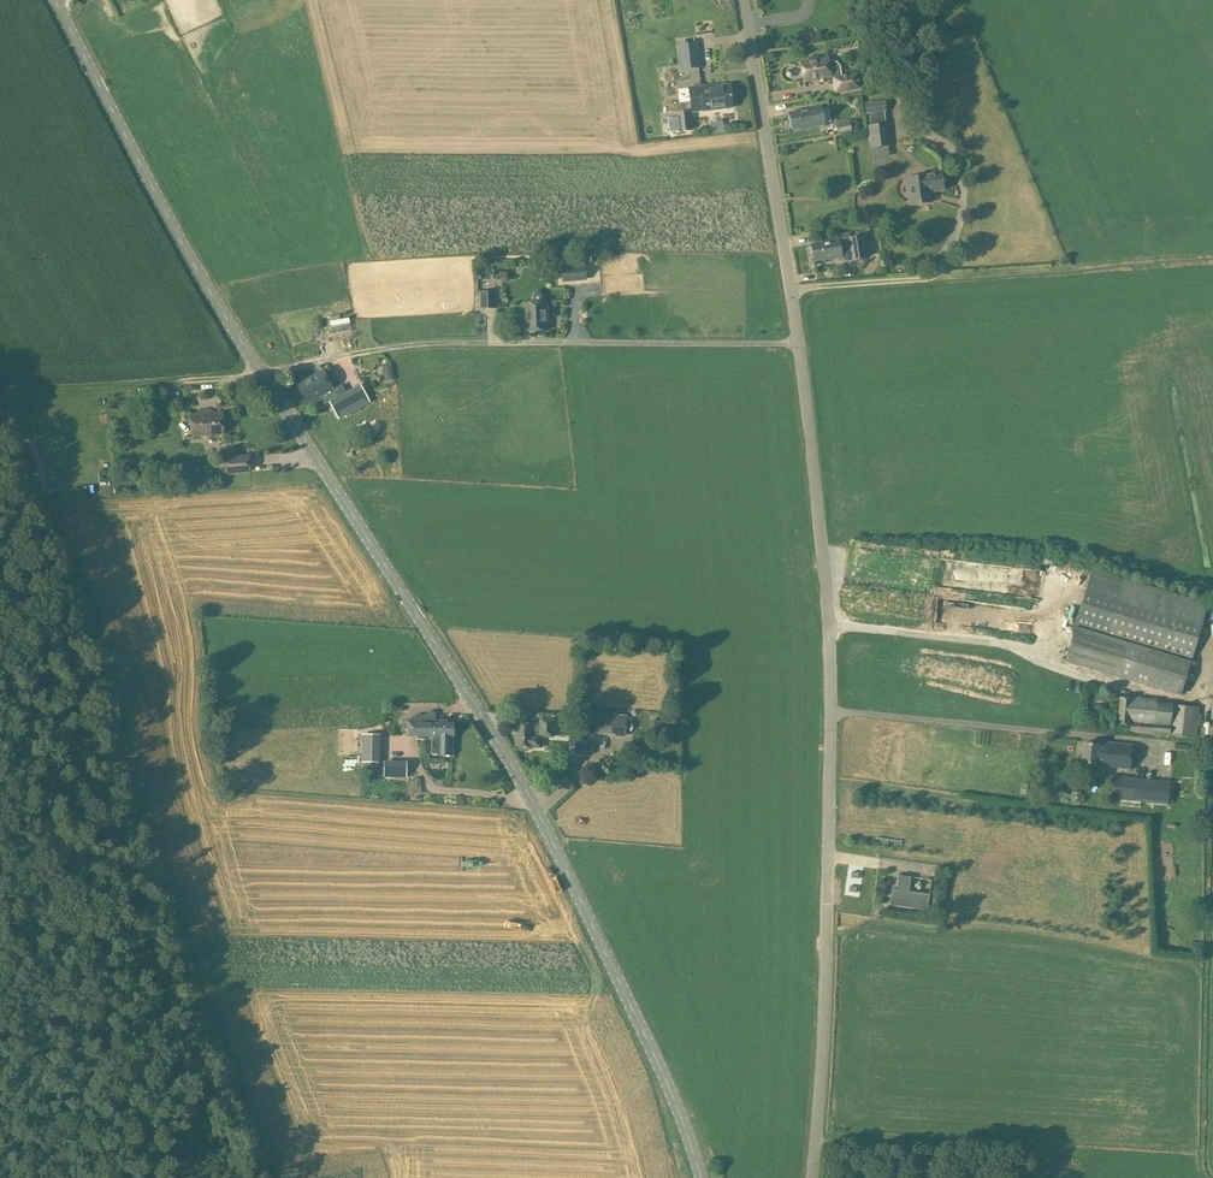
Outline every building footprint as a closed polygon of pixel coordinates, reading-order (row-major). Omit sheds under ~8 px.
[(696,43),(679,45),(681,61),(690,59),(691,70),(699,69),(696,43)] [(832,60),(828,60),(828,59),(818,61),(818,58),(809,60),(809,62),(801,63),(804,81),(831,77),(831,78),(832,78),(834,94),(861,89),(859,72),(841,74),(840,66),(836,62),(832,60)] [(730,85),(701,89),(701,87),(689,88),(692,113),(733,107),(730,85)] [(867,113),(869,112),(870,125),(868,126),(871,149),(891,146),(888,123),(886,123),(884,111),(886,111),(885,100),(866,103),(867,113)] [(789,115),(792,130),(801,128),(802,130),(825,126),(822,108),(809,110),(809,111),(789,115)] [(692,130),(690,111),(677,113),(677,117),(668,118),(669,133),(692,130)] [(836,123),(838,134),(852,132),(852,131),(857,130),(856,122),(850,124),(849,121),(836,123)] [(921,177),(907,179),(910,205),(931,203),(929,192),(943,190),(941,172),(921,175),(921,177)] [(841,258),(852,260),(866,258),(863,237),(849,239),(848,234),(838,236),(838,241),(812,246),(815,262),(823,260),(824,261),(841,258)] [(561,268),(562,283),(587,281),(586,266),(561,268)] [(483,292),(480,292),(480,310),(496,309),(495,291),(490,291),(490,284),(483,284),(483,292)] [(546,303),(544,303),(544,295),(540,291),(534,291),(531,295),(531,303),(524,304),(525,332),(547,331),(546,303)] [(329,321),(332,335),(351,331),(348,317),(329,321)] [(290,340),(293,349),(317,342),(314,332),(290,340)] [(323,370),(297,385),(308,405),(325,395),(334,390),(334,389),(328,379),(331,377),(333,374),(330,369),(327,368),(323,370)] [(361,384),(329,402),(339,419),(370,401),(361,384)] [(222,414),(191,416),(193,437),(224,434),(222,414)] [(249,456),(226,458),(228,474),(250,472),(249,456)] [(131,476),(116,478),(117,489),(133,487),(131,476)] [(1208,605),(1093,570),(1065,662),(1181,697),(1208,605)] [(1117,726),(1128,727),(1128,734),(1196,739),(1197,728),(1201,728),(1203,711),(1200,711),(1199,708),(1172,706),(1172,705),(1158,704),(1158,700),(1120,697),(1117,726)] [(1212,738),(1212,700),(1210,728),(1201,727),(1200,737),(1212,738)] [(452,738),(452,721),(436,721),(436,713),(431,711),(426,712),(426,715),(415,715),(415,720),(406,719),(406,737),(417,737),(417,739),(425,739),(425,737),(433,737),(433,738),(433,741),(435,744),(438,745),(438,747),(441,748),(441,755),(452,755),(452,738)] [(626,738),(627,715),(598,713),(596,733),(615,734),(615,737),(626,738)] [(530,750),(530,748),(541,748),(542,737),(553,738),(554,721),(541,720),(540,726),(517,725),(515,747),(518,747),(518,750),(520,751),(522,752),(526,752),(527,752),(530,750)] [(379,763),(380,763),(380,735),(362,734),(361,763),(361,773),(366,773),(366,778),(378,778),(378,773),(373,773),(378,773),(379,763)] [(1096,766),(1104,766),(1104,768),(1130,770),(1134,746),(1108,743),(1099,742),(1098,745),(1084,744),(1081,764),(1096,766)] [(584,754),(584,743),(575,743),(575,754),(584,754)] [(383,777),(405,776),(405,766),(382,766),(383,777)] [(1170,800),(1169,800),(1171,783),(1123,778),(1119,808),(1171,813),(1172,801),(1177,801),(1177,796),(1170,795),(1170,800)] [(909,892),(911,877),(899,876),(897,890),(892,890),(890,905),(928,911),(930,895),(909,892)]
